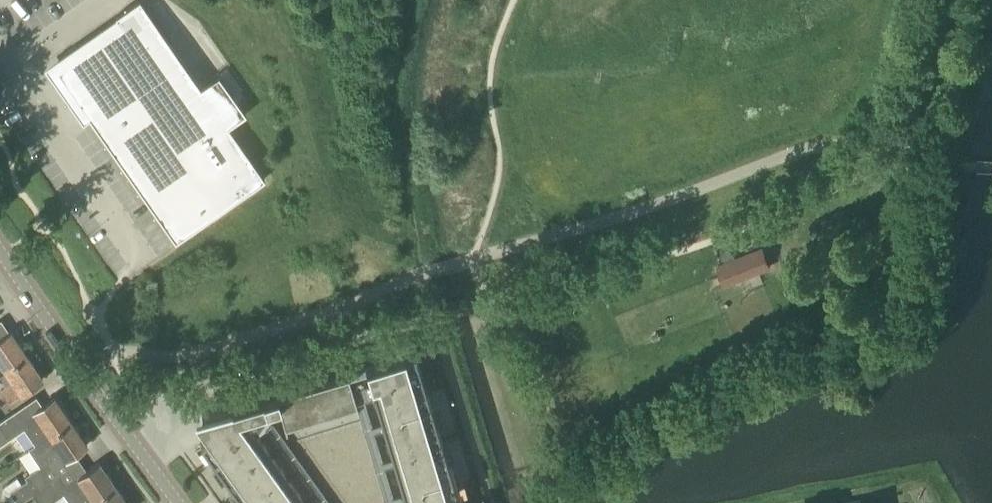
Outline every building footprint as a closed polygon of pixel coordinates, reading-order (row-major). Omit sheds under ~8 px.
[(115,16),(121,26),(56,71),(175,242),(264,179),(228,127),(246,114),(218,74),(200,87),(140,0),(138,0),(115,16)] [(744,279),(743,276),(750,273),(751,276),(759,273),(771,268),(763,247),(746,253),(743,254),(744,257),(737,260),(736,257),(733,258),(716,265),(724,287),(741,280),(744,279)] [(26,356),(9,331),(0,338),(0,364),(4,370),(26,356)] [(201,416),(199,421),(209,436),(199,443),(243,502),(459,502),(457,495),(414,352),(375,364),(371,348),(305,368),(309,384),(201,416)] [(4,370),(12,381),(0,389),(0,390),(9,403),(43,380),(26,356),(4,370)] [(71,421),(54,397),(20,420),(14,412),(0,421),(0,444),(24,428),(34,444),(35,445),(71,421)] [(60,476),(54,468),(87,446),(71,421),(35,445),(34,444),(27,449),(39,466),(24,477),(26,480),(9,492),(17,502),(19,502),(33,494),(33,495),(60,476)] [(116,487),(99,462),(65,485),(60,476),(33,495),(39,502),(49,502),(63,493),(70,502),(91,502),(116,487)] [(116,487),(91,502),(127,502),(116,487)]
